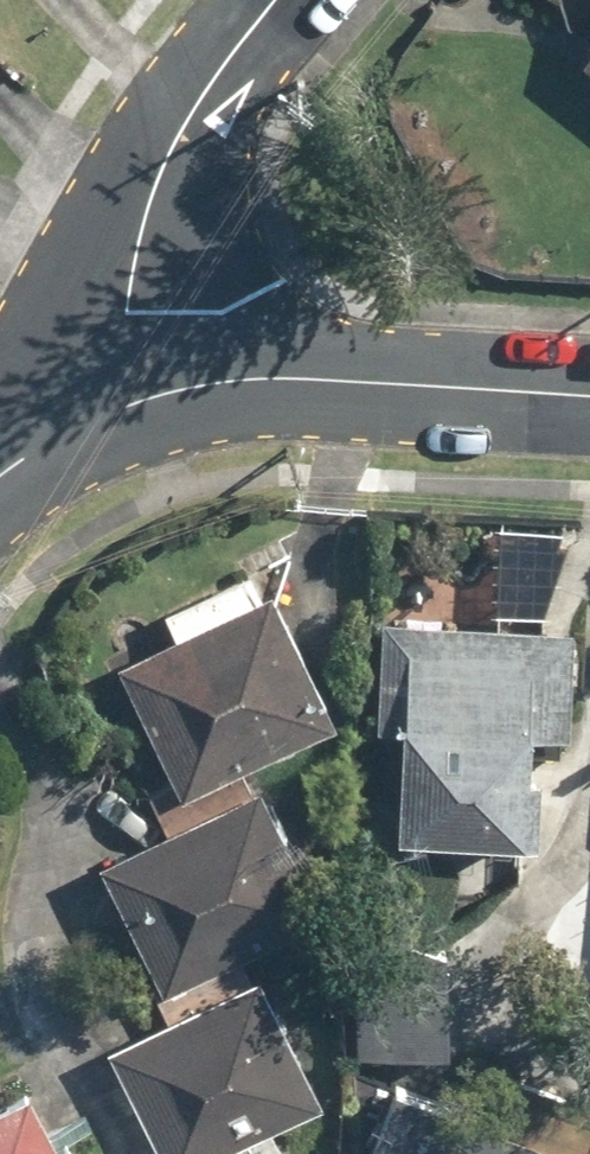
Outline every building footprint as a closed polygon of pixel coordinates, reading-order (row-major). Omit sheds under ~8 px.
[(577,73),(589,80),(589,49),(577,73)] [(253,564),(104,646),(187,797),(336,715),(253,564)] [(402,724),(397,827),(526,833),(531,730),(568,731),(573,626),(371,617),(366,722),(402,724)] [(259,781),(104,858),(168,986),(323,909),(259,781)] [(111,1043),(168,1153),(213,1153),(322,1097),(256,968),(111,1043)] [(0,1080),(0,1153),(66,1153),(22,1069),(0,1080)] [(396,1081),(367,1153),(578,1153),(396,1081)]
